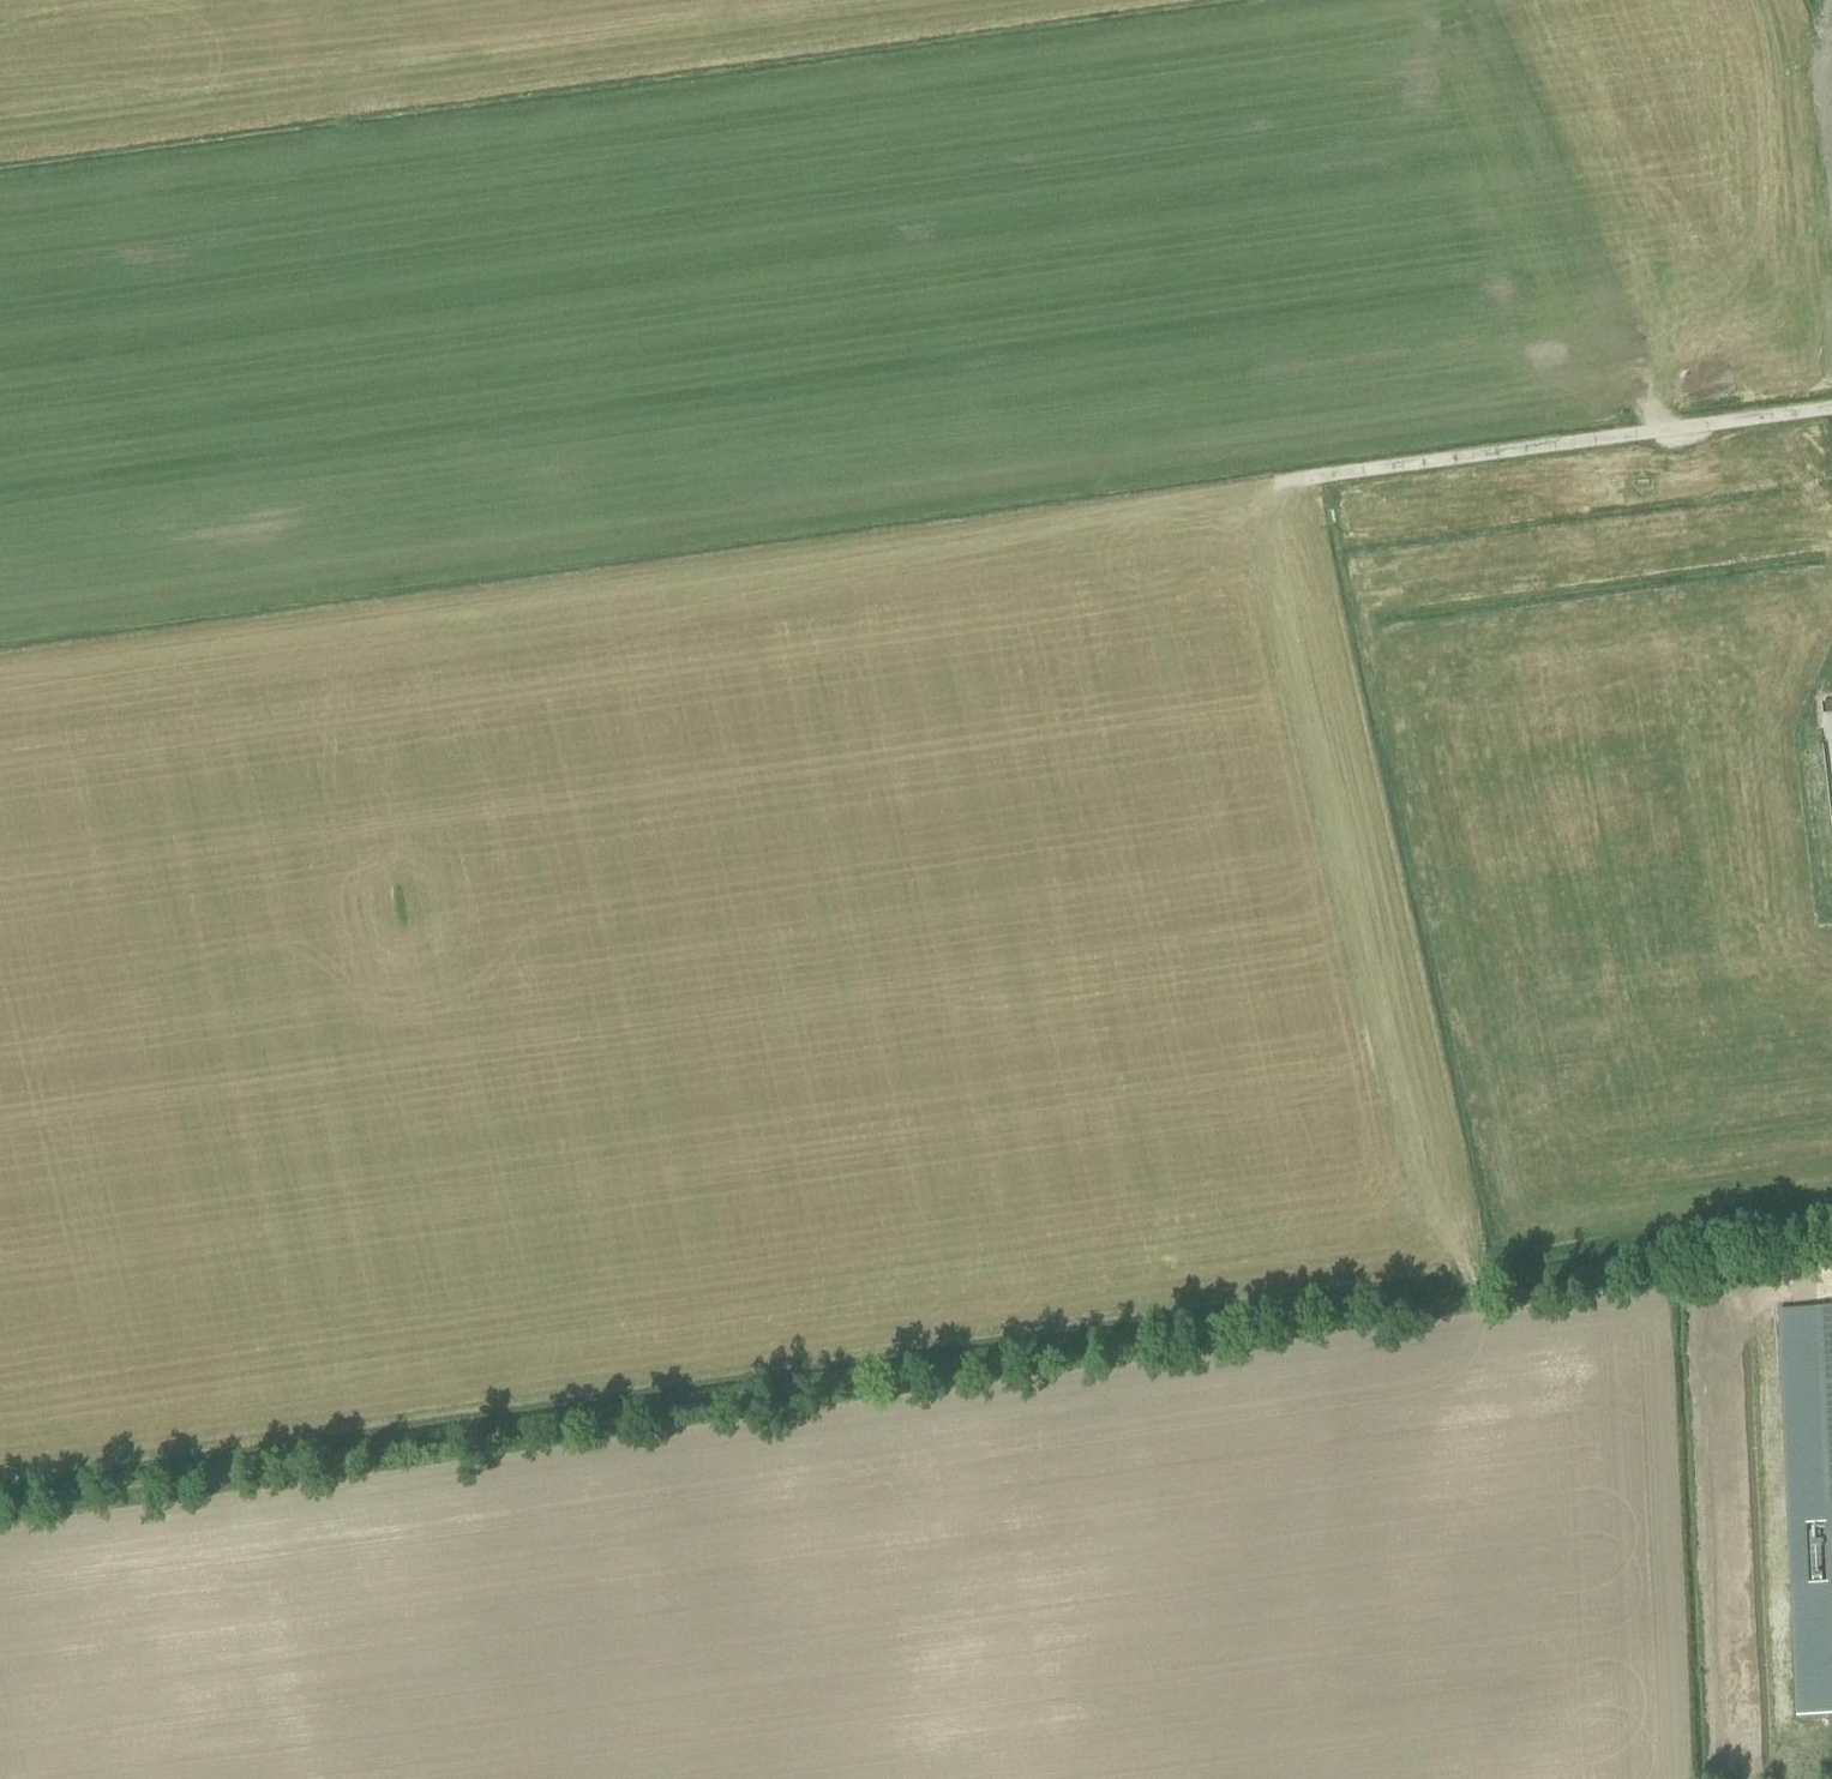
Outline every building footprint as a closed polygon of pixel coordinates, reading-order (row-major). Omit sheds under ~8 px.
[(1819,1308),(1831,1600),(1831,1307),(1819,1308)]
